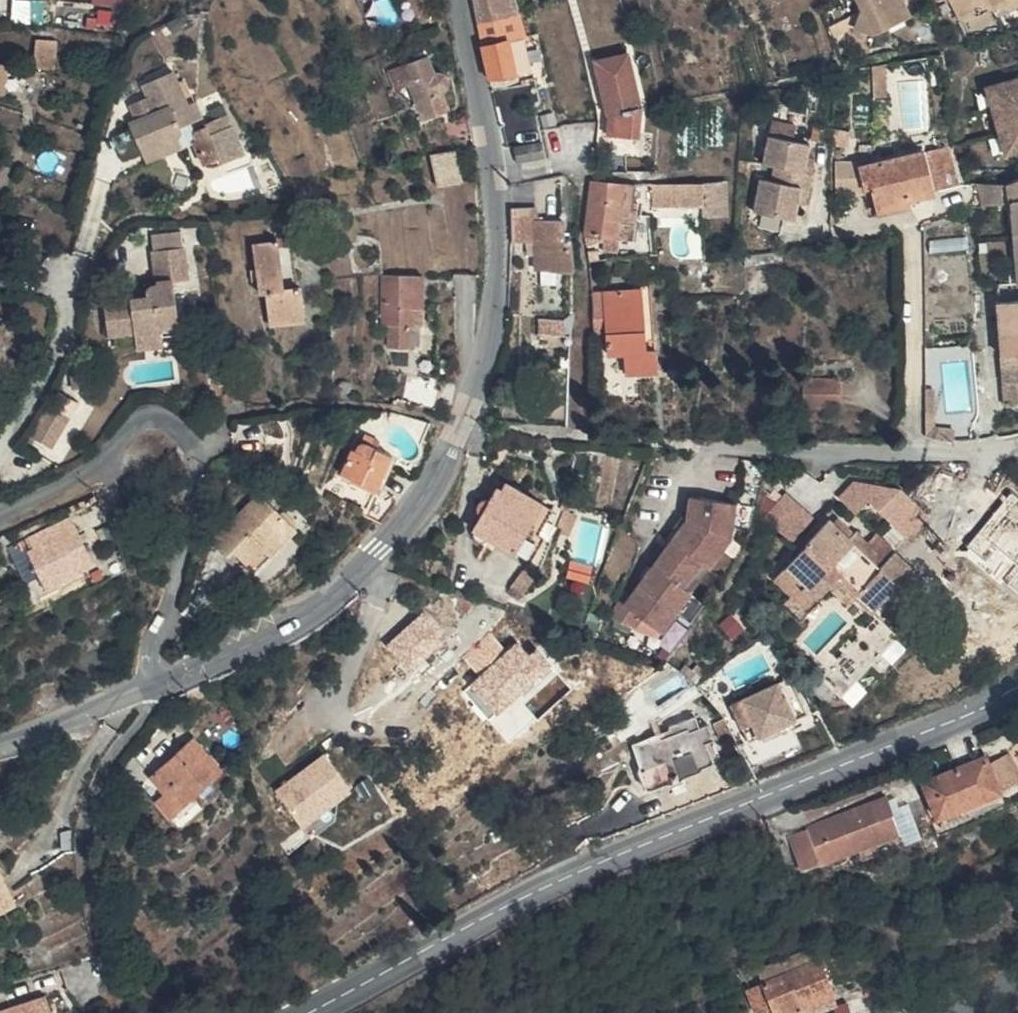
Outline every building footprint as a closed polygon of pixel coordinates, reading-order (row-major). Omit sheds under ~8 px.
[(15,18),(48,18),(47,0),(15,0),(15,18)] [(96,23),(136,22),(136,0),(96,0),(96,23)] [(522,41),(513,0),(476,0),(491,84),(515,77),(506,45),(522,41)] [(846,0),(816,0),(828,24),(851,15),(858,28),(853,45),(872,51),(906,34),(895,14),(901,10),(896,0),(847,0),(846,0)] [(953,31),(969,23),(973,32),(994,21),(1002,18),(1003,12),(1017,5),(1017,0),(937,0),(953,31)] [(994,21),(1005,25),(1017,19),(1017,5),(1003,12),(1002,18),(994,21)] [(62,39),(38,38),(37,66),(60,67),(62,39)] [(596,60),(608,105),(613,105),(618,116),(616,117),(614,136),(642,137),(645,109),(631,51),(596,60)] [(436,71),(430,56),(407,65),(426,118),(450,109),(445,93),(448,92),(452,87),(452,81),(450,76),(447,73),(441,70),(436,71)] [(7,89),(10,62),(0,61),(0,88),(7,89)] [(52,73),(49,89),(60,90),(62,75),(52,73)] [(163,132),(188,123),(181,106),(173,109),(159,74),(130,85),(135,99),(141,115),(122,123),(113,126),(115,130),(124,154),(165,139),(163,132)] [(990,87),(1009,153),(1017,150),(1017,79),(990,87)] [(135,99),(116,106),(122,123),(141,115),(135,99)] [(776,118),(772,131),(794,137),(798,124),(776,118)] [(469,136),(468,121),(440,123),(441,139),(469,136)] [(195,176),(206,172),(195,141),(217,132),(214,122),(192,128),(193,131),(184,133),(183,139),(185,144),(179,147),(189,171),(195,176)] [(193,131),(192,128),(188,123),(163,132),(165,139),(124,154),(128,165),(179,147),(185,144),(183,139),(184,133),(193,131)] [(115,132),(98,139),(107,162),(124,154),(115,132)] [(229,164),(217,132),(195,141),(206,172),(229,164)] [(521,161),(548,154),(544,138),(517,145),(521,161)] [(761,138),(757,160),(784,163),(787,142),(761,138)] [(457,150),(433,156),(441,188),(464,182),(457,150)] [(931,153),(912,158),(913,158),(928,197),(943,193),(931,153)] [(864,227),(884,222),(882,214),(893,211),(920,204),(919,200),(928,197),(913,158),(912,158),(848,176),(855,199),(864,227)] [(785,235),(788,217),(791,203),(800,204),(805,176),(796,175),(797,165),(784,163),(757,160),(755,180),(762,181),(760,198),(752,196),(746,228),(785,235)] [(855,199),(848,176),(841,178),(847,201),(855,199)] [(613,244),(614,241),(623,187),(592,184),(583,239),(613,244)] [(652,211),(702,207),(701,184),(652,189),(650,190),(652,211)] [(727,220),(728,185),(713,184),(701,184),(702,207),(702,221),(727,220)] [(1017,208),(1017,188),(998,197),(999,215),(1017,208)] [(967,214),(994,200),(994,199),(965,197),(967,214)] [(968,225),(995,221),(994,200),(967,214),(968,225)] [(791,203),(788,217),(797,218),(800,204),(791,203)] [(999,215),(1006,297),(1017,297),(1017,208),(999,215)] [(535,273),(568,272),(567,242),(563,242),(560,224),(535,225),(534,210),(505,213),(506,225),(506,248),(524,246),(525,257),(533,257),(535,273)] [(895,219),(893,211),(882,214),(884,222),(895,219)] [(140,250),(142,268),(170,264),(167,247),(140,250)] [(272,300),(265,252),(245,255),(252,305),(258,304),(261,334),(294,330),(290,298),(282,299),(272,300)] [(170,264),(142,268),(143,285),(132,300),(119,302),(120,333),(121,339),(151,335),(150,327),(169,325),(163,285),(174,284),(170,264)] [(768,272),(759,273),(760,286),(768,285),(768,272)] [(422,278),(398,277),(399,310),(382,310),(382,328),(393,328),(393,354),(409,355),(409,328),(421,328),(422,278)] [(644,374),(643,349),(640,290),(640,289),(589,292),(590,303),(591,331),(604,329),(605,350),(613,349),(614,376),(644,374)] [(1016,299),(1016,308),(1001,309),(1004,404),(1017,403),(1017,299),(1016,299)] [(100,336),(120,333),(119,302),(90,306),(92,324),(98,323),(100,336)] [(150,327),(151,335),(151,338),(170,337),(169,325),(150,327)] [(151,338),(151,335),(121,339),(121,351),(152,347),(151,338)] [(807,405),(841,407),(843,380),(809,379),(807,405)] [(930,438),(953,438),(952,426),(939,426),(937,387),(930,387),(930,438)] [(52,405),(34,435),(54,447),(72,417),(52,405)] [(357,456),(355,462),(367,467),(370,461),(357,456)] [(368,507),(382,474),(367,467),(355,462),(352,466),(347,465),(335,493),(368,507)] [(858,512),(871,499),(910,537),(927,520),(869,464),(840,494),(858,512)] [(543,509),(502,486),(495,497),(489,496),(486,496),(483,499),(482,502),(483,508),(488,511),(479,525),(478,529),(478,531),(479,536),(483,538),(487,540),(491,538),(495,534),(521,549),(543,509)] [(790,490),(766,515),(791,539),(815,514),(790,490)] [(254,572),(303,538),(274,495),(218,536),(230,552),(237,548),(254,572)] [(729,528),(729,501),(683,501),(683,528),(715,528),(729,528)] [(560,516),(548,510),(537,529),(549,536),(560,516)] [(902,554),(892,563),(887,570),(856,540),(860,536),(840,517),(837,521),(833,518),(802,552),(806,556),(779,579),(809,609),(832,584),(851,603),(860,593),(883,614),(907,589),(903,586),(918,570),(902,554)] [(31,548),(50,587),(97,563),(78,525),(31,548)] [(715,545),(715,528),(683,528),(670,546),(699,567),(706,571),(721,551),(715,545)] [(729,540),(729,528),(715,528),(715,545),(721,551),(729,540)] [(887,570),(892,563),(863,533),(860,536),(856,540),(887,570)] [(699,567),(670,546),(652,571),(681,591),(699,567)] [(688,596),(706,571),(699,567),(681,591),(688,596)] [(674,617),(688,596),(681,591),(652,571),(638,592),(674,617)] [(660,637),(674,617),(638,592),(625,611),(620,608),(607,626),(632,635),(641,623),(660,637)] [(427,610),(391,643),(413,667),(449,634),(427,610)] [(521,641),(473,683),(499,711),(554,663),(539,647),(532,653),(521,641)] [(734,699),(753,738),(796,716),(777,677),(734,699)] [(685,730),(655,742),(657,748),(634,755),(632,755),(637,768),(635,769),(644,791),(665,783),(666,785),(697,774),(696,771),(708,766),(704,752),(714,748),(706,726),(689,733),(685,730)] [(630,740),(632,748),(653,734),(653,731),(630,740)] [(632,748),(634,755),(657,748),(655,742),(653,734),(632,748)] [(177,810),(193,796),(225,769),(194,737),(152,774),(163,785),(158,790),(177,810)] [(765,760),(753,738),(744,742),(757,764),(765,760)] [(979,758),(921,787),(938,819),(997,790),(1014,781),(997,748),(979,758)] [(326,755),(280,789),(306,824),(352,789),(326,755)] [(897,835),(885,799),(789,834),(799,869),(897,835)] [(20,910),(0,871),(0,920),(20,910)] [(771,1004),(775,1012),(784,1012),(833,993),(819,959),(763,982),(771,1004)] [(771,1004),(763,982),(750,988),(758,1010),(771,1004)] [(49,994),(13,1007),(15,1012),(57,1012),(49,994)]
